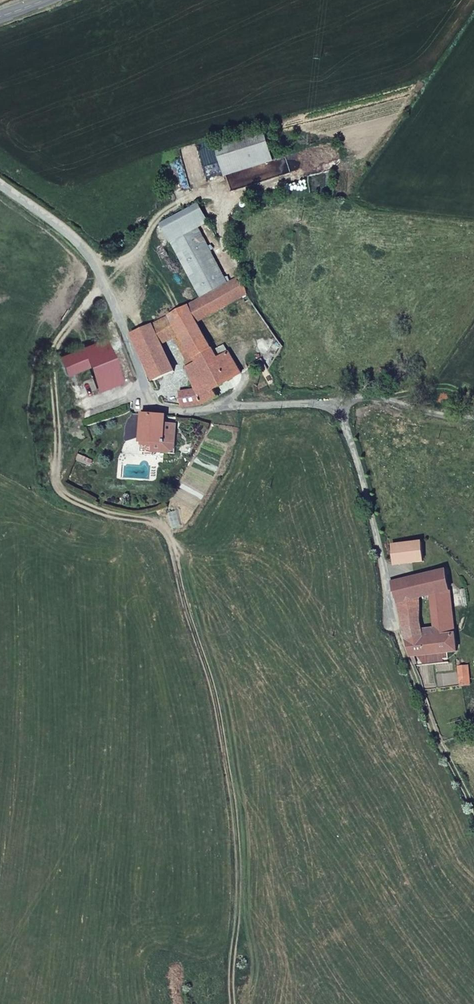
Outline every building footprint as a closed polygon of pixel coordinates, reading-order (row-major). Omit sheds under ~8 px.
[(274,159),(263,125),(212,140),(222,177),(274,159)] [(229,283),(199,228),(209,223),(198,202),(158,224),(199,299),(229,283)] [(200,322),(248,294),(241,276),(229,283),(199,299),(189,304),(200,322)] [(243,372),(229,350),(219,356),(200,322),(189,304),(170,314),(182,336),(215,398),(219,396),(217,390),(243,372)] [(182,336),(170,314),(152,324),(162,345),(175,339),(182,336)] [(175,372),(162,345),(152,324),(133,333),(154,381),(175,372)] [(215,398),(182,336),(175,339),(188,366),(184,367),(195,390),(181,390),(182,406),(200,404),(215,398)] [(123,382),(106,339),(59,358),(66,376),(89,367),(98,392),(123,382)] [(166,415),(144,413),(141,451),(176,453),(177,423),(166,423),(166,415)] [(425,560),(422,541),(389,543),(392,563),(425,560)] [(452,591),(450,568),(394,579),(394,581),(390,580),(394,600),(418,596),(430,594),(452,591)] [(457,631),(452,591),(430,594),(435,633),(457,631)] [(423,633),(418,596),(394,600),(401,635),(423,633)] [(459,653),(457,631),(435,633),(423,633),(401,635),(409,656),(459,653)] [(470,685),(470,665),(459,665),(459,685),(470,685)]
